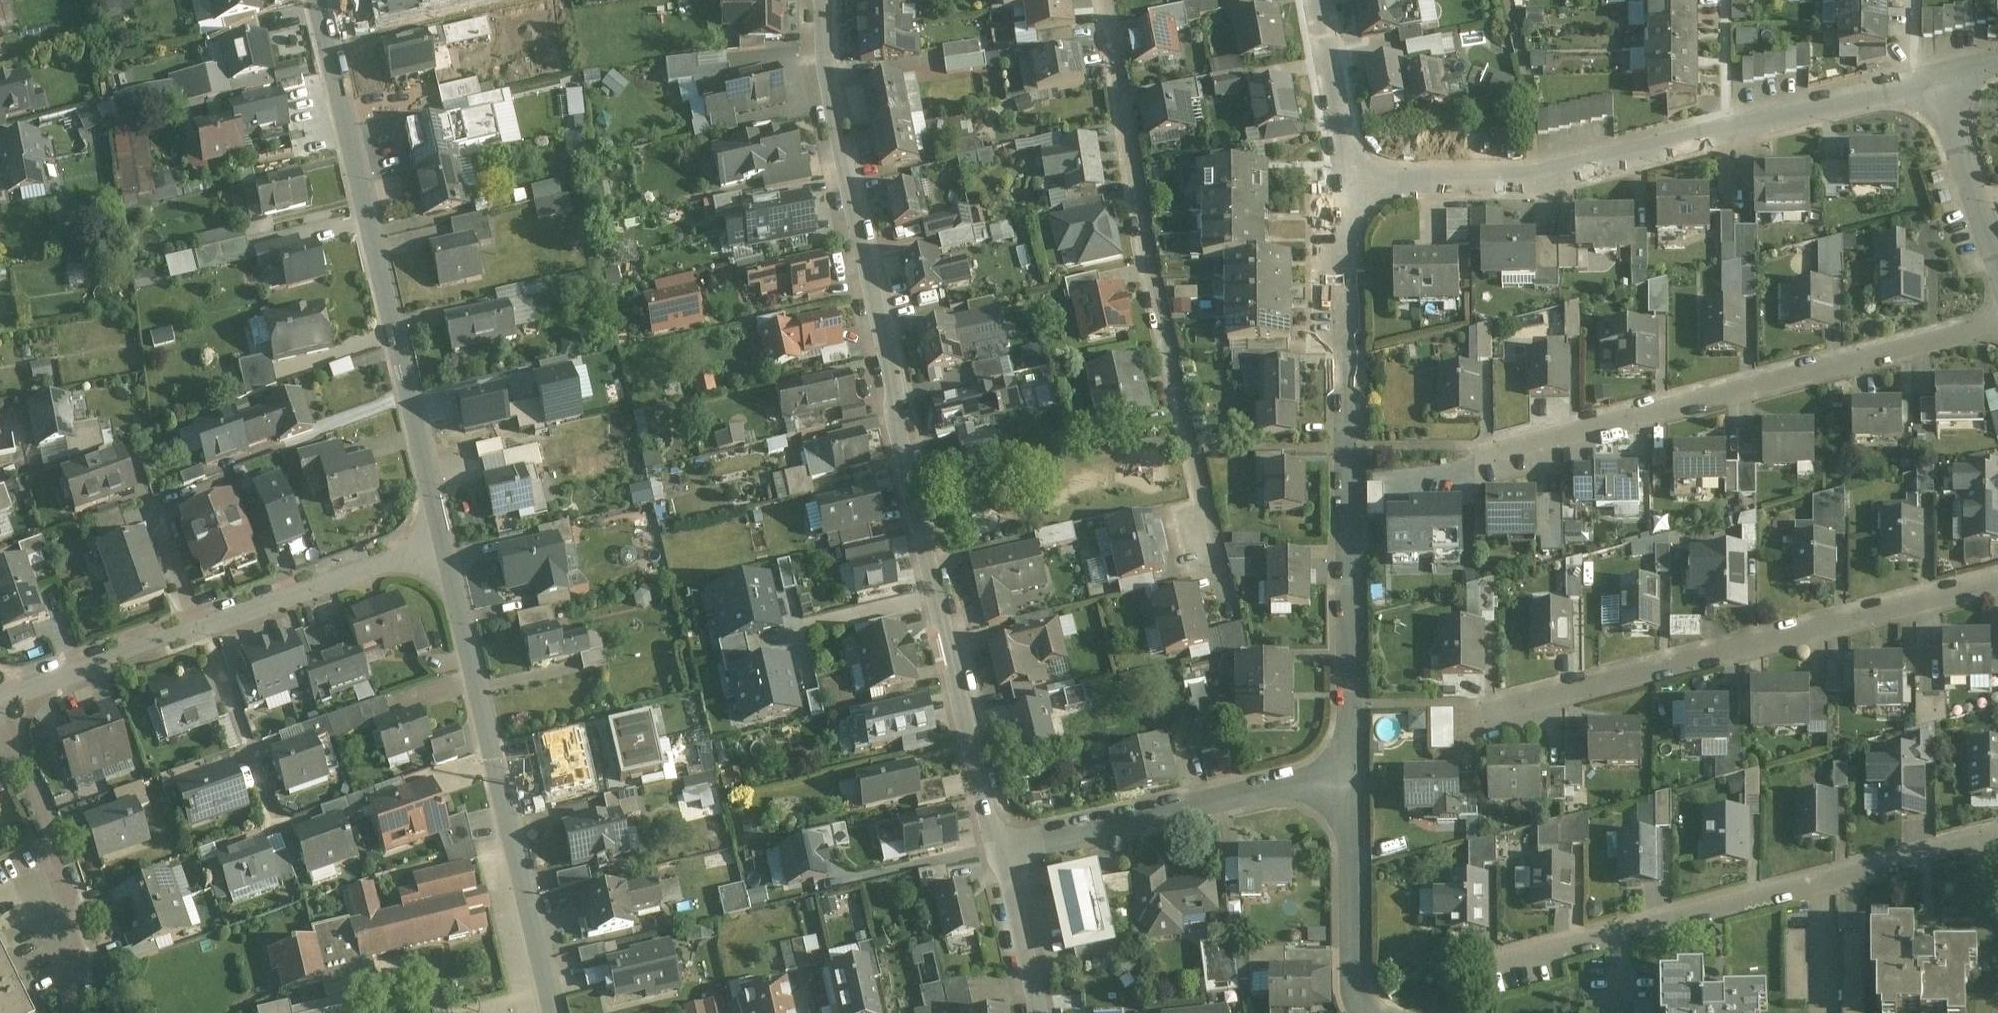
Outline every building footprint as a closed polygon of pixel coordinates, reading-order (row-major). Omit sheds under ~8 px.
[(109,21),(137,17),(134,0),(112,0),(106,1),(109,21)] [(220,22),(256,14),(259,13),(256,0),(214,0),(220,22)] [(377,22),(467,0),(372,0),(377,22)] [(747,1),(724,1),(723,23),(746,23),(746,36),(746,37),(765,38),(781,38),(781,0),(747,0),(747,1)] [(860,26),(899,25),(898,10),(904,9),(904,0),(860,0),(860,26)] [(1005,10),(1025,7),(1052,3),(1051,0),(1003,0),(1005,10)] [(1184,6),(1188,24),(1201,22),(1200,16),(1219,12),(1217,0),(1212,0),(1184,6)] [(1363,37),(1399,31),(1421,27),(1416,2),(1395,5),(1394,0),(1356,0),(1363,37)] [(1423,24),(1438,23),(1435,0),(1420,0),(1423,24)] [(1650,9),(1692,9),(1696,9),(1696,0),(1650,0),(1650,9)] [(1976,2),(1976,24),(1986,24),(1986,20),(1986,0),(1976,0),(1976,2)] [(1986,20),(1997,20),(1997,0),(1986,0),(1986,20)] [(1052,3),(1025,7),(1029,37),(1038,35),(1071,30),(1076,30),(1072,1),(1052,3)] [(1252,2),(1227,6),(1229,20),(1242,18),(1242,17),(1255,14),(1252,2)] [(1976,2),(1965,2),(1965,5),(1966,26),(1976,26),(1976,24),(1976,2)] [(1839,4),(1835,4),(1835,26),(1839,26),(1883,26),(1883,4),(1839,4)] [(1965,5),(1956,5),(1956,8),(1956,28),(1966,28),(1966,26),(1965,5)] [(1184,6),(1149,13),(1152,26),(1173,22),(1175,31),(1189,29),(1188,24),(1184,6)] [(1956,8),(1945,8),(1945,9),(1945,31),(1956,31),(1956,28),(1956,8)] [(1650,9),(1645,9),(1645,31),(1652,31),(1692,30),(1692,9),(1650,9)] [(1945,31),(1945,9),(1934,9),(1934,10),(1935,36),(1945,36),(1945,31)] [(1255,14),(1242,17),(1242,18),(1249,59),(1285,52),(1277,10),(1255,14)] [(1934,10),(1923,10),(1923,37),(1935,37),(1935,36),(1934,10)] [(256,14),(220,22),(205,26),(208,38),(258,26),(256,14)] [(1152,26),(1129,31),(1136,65),(1180,56),(1175,31),(1173,22),(1152,26)] [(475,23),(446,29),(448,37),(452,36),(454,44),(479,39),(475,23)] [(899,25),(860,26),(861,61),(886,61),(886,58),(905,58),(905,57),(919,56),(918,39),(911,39),(911,24),(900,25),(899,25)] [(208,38),(206,38),(209,50),(219,47),(261,37),(258,26),(208,38)] [(1883,26),(1839,26),(1839,49),(1858,49),(1887,49),(1887,26),(1883,26)] [(1421,27),(1399,31),(1401,44),(1406,43),(1423,39),(1421,27)] [(1759,45),(1759,29),(1738,29),(1738,45),(1759,45)] [(442,30),(384,44),(392,81),(435,71),(430,49),(445,46),(442,30)] [(1071,30),(1038,35),(1040,47),(1050,46),(1073,42),(1071,30)] [(1692,30),(1652,31),(1652,53),(1692,52),(1697,52),(1696,30),(1692,30)] [(765,38),(746,37),(746,36),(739,36),(739,51),(765,48),(765,38)] [(1423,39),(1406,43),(1409,59),(1430,54),(1431,60),(1444,58),(1440,36),(1423,39)] [(261,37),(219,47),(224,67),(230,66),(233,79),(233,81),(273,71),(265,37),(261,37)] [(977,43),(943,48),(945,62),(979,57),(977,43)] [(1040,47),(1018,50),(1021,66),(1032,64),(1032,61),(1052,58),(1050,46),(1040,47)] [(1808,47),(1797,47),(1797,50),(1797,68),(1807,68),(1808,47)] [(1887,49),(1858,49),(1859,68),(1888,61),(1887,49)] [(1797,50),(1786,50),(1786,52),(1786,71),(1797,71),(1797,68),(1797,50)] [(1652,53),(1645,53),(1646,74),(1650,74),(1693,74),(1692,52),(1652,53)] [(1786,52),(1776,52),(1776,55),(1776,74),(1786,75),(1786,71),(1786,52)] [(1052,58),(1032,61),(1032,64),(1037,93),(1084,84),(1079,54),(1052,58)] [(1776,55),(1765,54),(1765,58),(1765,77),(1776,77),(1776,74),(1776,55)] [(979,57),(945,62),(947,75),(987,69),(985,56),(979,57)] [(1244,70),(1242,57),(1211,60),(1213,74),(1244,70)] [(1765,58),(1756,57),(1756,60),(1755,80),(1765,80),(1765,77),(1765,58)] [(737,78),(732,79),(729,67),(699,70),(697,58),(665,62),(668,85),(693,82),(698,103),(704,101),(709,121),(745,112),(737,78)] [(1401,58),(1368,64),(1375,101),(1407,95),(1408,95),(1404,73),(1401,58)] [(1756,60),(1745,60),(1745,82),(1755,82),(1755,80),(1756,60)] [(296,65),(273,71),(276,83),(279,83),(299,78),(296,65)] [(224,67),(170,79),(172,86),(118,98),(123,119),(142,114),(228,95),(225,81),(233,79),(230,66),(224,67)] [(1441,66),(1404,73),(1408,95),(1407,95),(1409,105),(1421,103),(1426,106),(1432,105),(1435,100),(1447,98),(1447,96),(1438,97),(1436,85),(1444,83),(1444,80),(1441,66)] [(777,69),(737,78),(745,112),(785,103),(777,69)] [(273,71),(233,81),(233,79),(225,81),(228,95),(276,84),(276,83),(273,71)] [(1491,89),(1504,92),(1509,74),(1495,71),(1491,89)] [(621,79),(611,72),(602,83),(611,91),(621,79)] [(1693,74),(1650,74),(1650,97),(1667,96),(1697,96),(1697,74),(1693,74)] [(0,79),(0,119),(2,118),(32,110),(28,94),(30,93),(29,92),(31,86),(27,82),(25,75),(10,79),(10,78),(8,79),(2,77),(0,79)] [(1242,76),(1214,81),(1217,96),(1244,91),(1242,76)] [(1461,76),(1444,80),(1444,83),(1436,85),(1438,97),(1447,96),(1447,98),(1465,94),(1461,76)] [(299,78),(279,83),(282,94),(304,89),(302,77),(299,78)] [(902,77),(866,84),(874,125),(910,118),(923,115),(920,96),(906,98),(902,77)] [(478,78),(438,88),(442,106),(482,97),(478,78)] [(1196,80),(1161,87),(1164,101),(1187,96),(1188,103),(1200,101),(1196,80)] [(1290,81),(1251,88),(1259,131),(1262,131),(1298,124),(1290,81)] [(584,115),(583,89),(567,90),(568,116),(584,115)] [(1613,93),(1603,93),(1603,97),(1603,116),(1613,116),(1613,93)] [(279,95),(243,103),(250,136),(286,127),(279,95)] [(1164,101),(1142,105),(1148,136),(1193,128),(1188,103),(1187,96),(1164,101)] [(1697,96),(1667,96),(1668,115),(1697,108),(1697,96)] [(1603,97),(1591,97),(1591,100),(1591,119),(1603,119),(1603,118),(1603,116),(1603,97)] [(1591,119),(1591,100),(1581,100),(1581,103),(1581,122),(1591,122),(1591,119)] [(243,103),(230,106),(233,117),(237,138),(240,138),(250,136),(243,103)] [(1581,122),(1581,103),(1571,104),(1571,106),(1571,125),(1581,125),(1581,122)] [(1571,125),(1571,106),(1560,106),(1560,108),(1561,127),(1571,127),(1571,125)] [(95,107),(82,114),(89,129),(102,122),(95,107)] [(492,108),(406,128),(416,170),(458,160),(455,149),(499,139),(492,108)] [(1561,127),(1560,108),(1549,109),(1549,112),(1550,130),(1561,130),(1561,127)] [(1550,130),(1549,112),(1538,112),(1538,133),(1550,133),(1550,130)] [(123,119),(114,120),(124,199),(155,192),(142,114),(123,119)] [(233,117),(195,126),(204,161),(243,152),(240,138),(237,138),(233,117)] [(910,118),(874,125),(882,166),(918,159),(910,118)] [(1298,124),(1262,131),(1264,144),(1300,137),(1298,124)] [(754,141),(717,149),(726,186),(762,178),(764,177),(762,173),(798,164),(798,163),(799,163),(791,131),(754,140),(754,141)] [(37,135),(22,138),(24,145),(4,149),(8,168),(2,170),(5,182),(7,195),(44,188),(39,164),(42,163),(37,135)] [(972,139),(938,147),(936,150),(939,162),(975,154),(972,139)] [(1091,141),(1063,145),(1064,152),(1043,155),(1047,178),(1068,175),(1070,190),(1070,191),(1098,187),(1102,186),(1098,157),(1093,158),(1091,141)] [(1899,188),(1898,145),(1851,146),(1851,168),(1852,189),(1899,188)] [(451,161),(416,170),(427,214),(468,204),(465,190),(458,192),(451,161)] [(798,164),(762,173),(764,177),(762,178),(765,190),(811,182),(806,161),(799,163),(798,163),(798,164)] [(1242,162),(1228,165),(1228,169),(1203,168),(1203,214),(1265,214),(1266,214),(1265,168),(1242,168),(1242,162)] [(1808,171),(1772,171),(1772,169),(1756,169),(1756,227),(1759,227),(1759,218),(1811,218),(1811,168),(1808,168),(1808,171)] [(1837,189),(1837,168),(1822,168),(1822,189),(1837,189)] [(1852,189),(1851,168),(1837,168),(1837,189),(1852,189)] [(299,174),(242,187),(250,218),(306,205),(299,174)] [(0,183),(0,208),(9,206),(7,195),(5,182),(0,183)] [(921,185),(887,192),(896,227),(929,220),(921,185)] [(1098,187),(1070,191),(1070,190),(1064,191),(1067,206),(1100,199),(1098,187)] [(1051,192),(1053,207),(1066,204),(1064,190),(1051,192)] [(534,199),(539,219),(574,211),(570,191),(534,199)] [(1710,231),(1709,192),(1678,193),(1678,192),(1659,192),(1660,231),(1710,231)] [(806,193),(751,206),(755,225),(810,212),(806,193)] [(497,196),(474,201),(477,214),(479,214),(500,209),(497,196)] [(1100,199),(1067,206),(1064,208),(1066,219),(1106,210),(1103,198),(1100,199)] [(138,202),(125,204),(127,215),(140,213),(138,202)] [(969,209),(948,215),(952,232),(973,227),(969,209)] [(1066,219),(1057,221),(1058,225),(1056,229),(1059,242),(1064,245),(1076,243),(1081,265),(1121,256),(1117,243),(1113,240),(1110,224),(1113,223),(1110,209),(1066,219)] [(1470,211),(1447,211),(1447,245),(1470,245),(1470,211)] [(813,229),(810,212),(755,225),(758,241),(813,229)] [(1502,213),(1471,214),(1471,250),(1483,250),(1483,236),(1502,235),(1502,213)] [(1635,213),(1577,213),(1577,239),(1577,250),(1579,250),(1596,250),(1596,254),(1617,254),(1617,250),(1632,250),(1635,250),(1635,231),(1635,213)] [(1734,213),(1722,213),(1722,247),(1735,246),(1735,228),(1734,213)] [(477,214),(450,221),(455,241),(473,237),(474,245),(486,242),(479,214),(477,214)] [(1265,214),(1203,214),(1204,236),(1265,236),(1265,214)] [(996,244),(1017,237),(1012,220),(991,226),(996,244)] [(952,232),(939,236),(943,252),(977,244),(973,227),(952,232)] [(1756,227),(1735,228),(1735,246),(1735,262),(1759,256),(1759,227),(1756,227)] [(813,229),(758,241),(762,260),(817,248),(813,229)] [(1648,284),(1647,231),(1635,231),(1635,250),(1632,250),(1633,288),(1635,288),(1648,284)] [(1502,235),(1483,236),(1483,250),(1483,276),(1502,276),(1502,273),(1535,272),(1536,272),(1536,239),(1536,235),(1502,235)] [(1265,236),(1204,236),(1204,259),(1229,258),(1235,258),(1266,258),(1265,236)] [(455,241),(430,248),(439,286),(466,280),(465,276),(481,272),(474,245),(473,237),(455,241)] [(1559,239),(1536,239),(1536,272),(1535,272),(1535,284),(1559,283),(1559,271),(1559,239)] [(1577,239),(1559,239),(1559,271),(1579,271),(1579,250),(1577,250),(1577,239)] [(1902,239),(1875,239),(1875,250),(1903,250),(1902,239)] [(244,240),(216,247),(219,260),(247,254),(244,240)] [(297,240),(255,251),(260,271),(281,265),(287,287),(325,277),(316,244),(299,248),(297,240)] [(216,247),(194,252),(197,265),(219,260),(216,247)] [(1903,262),(1903,250),(1875,250),(1875,262),(1903,262)] [(937,252),(903,260),(912,295),(945,288),(941,268),(937,252)] [(821,257),(786,265),(790,284),(793,297),(829,289),(821,257)] [(1235,258),(1229,258),(1229,279),(1290,279),(1290,257),(1266,258),(1235,258)] [(1458,258),(1396,258),(1397,257),(1395,257),(1396,303),(1397,303),(1397,302),(1458,301),(1458,302),(1460,302),(1459,257),(1458,257),(1458,258)] [(1844,257),(1831,257),(1831,279),(1844,279),(1844,257)] [(762,260),(736,266),(739,278),(756,273),(765,271),(762,260)] [(1922,305),(1922,261),(1903,262),(1875,262),(1875,263),(1885,263),(1885,306),(1922,305)] [(965,263),(941,268),(945,287),(970,281),(965,263)] [(765,271),(756,273),(761,295),(780,291),(779,287),(790,284),(786,266),(765,271)] [(1756,270),(1742,270),(1742,299),(1756,299),(1756,270)] [(1099,274),(1065,281),(1070,300),(1078,298),(1077,297),(1103,291),(1099,274)] [(656,285),(659,297),(692,289),(689,277),(656,285)] [(555,278),(519,286),(524,306),(532,304),(559,298),(555,278)] [(1290,279),(1229,279),(1229,300),(1290,300),(1290,279)] [(1668,279),(1654,283),(1654,315),(1668,315),(1668,279)] [(1832,284),(1790,285),(1792,331),(1827,329),(1826,314),(1833,314),(1832,284)] [(1103,291),(1077,297),(1078,298),(1087,340),(1130,330),(1126,314),(1130,313),(1127,302),(1124,303),(1120,287),(1103,291)] [(645,300),(653,334),(700,323),(692,289),(659,297),(645,300)] [(1198,289),(1175,289),(1175,301),(1198,300),(1198,289)] [(995,297),(968,303),(971,316),(998,310),(995,297)] [(559,298),(532,304),(536,320),(563,314),(559,298)] [(1290,300),(1229,300),(1229,321),(1290,321),(1290,300)] [(1580,301),(1566,304),(1566,338),(1580,338),(1580,301)] [(508,303),(446,317),(453,349),(485,342),(485,345),(516,338),(508,303)] [(1744,303),(1706,304),(1707,351),(1744,351),(1744,303)] [(319,306),(266,319),(276,361),(329,348),(319,306)] [(971,316),(958,319),(959,324),(955,325),(954,325),(960,351),(1005,341),(998,310),(971,316)] [(784,315),(756,322),(759,335),(762,335),(761,333),(787,328),(784,315)] [(834,315),(798,323),(800,330),(803,346),(805,354),(841,346),(834,315)] [(1290,321),(1229,321),(1229,343),(1249,343),(1288,342),(1290,342),(1290,321)] [(954,322),(920,330),(929,371),(963,364),(960,351),(954,325),(955,325),(954,322)] [(1492,323),(1478,327),(1478,360),(1492,360),(1492,323)] [(1656,325),(1601,326),(1601,345),(1619,345),(1619,373),(1657,373),(1656,325)] [(787,328),(761,333),(762,335),(769,367),(798,361),(795,348),(803,346),(800,330),(791,332),(790,327),(787,328)] [(1288,342),(1249,343),(1248,354),(1265,355),(1288,354),(1288,342)] [(1029,368),(1047,365),(1043,344),(1025,348),(1029,368)] [(1568,350),(1529,351),(1530,395),(1569,395),(1568,350)] [(1248,354),(1233,354),(1233,370),(1263,369),(1263,367),(1265,367),(1265,355),(1248,354)] [(1288,354),(1265,355),(1265,367),(1291,366),(1291,354),(1288,354)] [(270,355),(238,362),(246,396),(277,385),(270,355)] [(333,376),(353,371),(350,359),(330,364),(333,376)] [(566,359),(539,365),(542,377),(569,371),(566,359)] [(999,359),(973,365),(977,382),(1004,377),(999,359)] [(1137,359),(1091,369),(1102,419),(1103,421),(1122,417),(1149,411),(1137,359)] [(49,363),(33,365),(36,379),(52,376),(49,363)] [(1265,367),(1263,367),(1263,369),(1263,370),(1264,412),(1264,413),(1295,412),(1299,412),(1298,366),(1291,366),(1265,367)] [(1480,369),(1440,369),(1440,418),(1480,417),(1480,369)] [(580,417),(569,371),(542,377),(535,379),(540,399),(546,425),(580,417)] [(847,374),(776,390),(783,421),(793,418),(820,412),(854,405),(847,374)] [(1984,381),(1938,381),(1938,400),(1922,400),(1922,426),(1958,426),(1958,418),(1984,418),(1984,381)] [(466,433),(508,423),(504,407),(500,388),(457,398),(466,433)] [(996,389),(957,398),(958,400),(936,405),(941,427),(958,423),(962,442),(960,443),(967,473),(1002,465),(995,435),(994,436),(995,440),(978,444),(977,440),(975,440),(971,421),(977,420),(975,415),(999,409),(1001,416),(1004,415),(1001,404),(1000,405),(998,398),(996,389)] [(300,391),(267,403),(269,408),(279,435),(281,440),(314,428),(300,391)] [(1015,393),(1002,396),(1002,397),(998,398),(1000,405),(1001,404),(1004,415),(1020,411),(1015,393)] [(84,419),(82,398),(70,399),(71,420),(84,419)] [(540,399),(504,407),(508,423),(516,421),(519,433),(534,430),(535,436),(548,433),(546,425),(540,399)] [(65,400),(30,407),(37,445),(64,440),(73,438),(72,431),(65,400)] [(1902,404),(1854,405),(1854,439),(1902,438),(1902,404)] [(235,419),(235,420),(244,448),(279,435),(269,408),(235,419)] [(820,412),(793,418),(797,435),(824,429),(820,412)] [(1295,412),(1264,413),(1264,412),(1260,412),(1260,437),(1296,436),(1295,412)] [(233,414),(193,428),(206,464),(245,450),(244,448),(235,420),(235,419),(233,414)] [(1122,417),(1103,421),(1102,419),(1090,422),(1094,438),(1125,431),(1122,417)] [(1815,425),(1765,425),(1765,432),(1765,467),(1815,466),(1815,425)] [(99,426),(72,431),(73,438),(64,440),(68,460),(103,448),(99,426)] [(743,427),(715,430),(718,448),(746,444),(743,427)] [(829,442),(803,447),(808,469),(811,481),(837,475),(836,471),(868,464),(860,431),(828,439),(829,442)] [(1756,457),(1756,432),(1738,433),(1739,457),(1756,457)] [(1756,457),(1739,457),(1739,464),(1739,496),(1756,496),(1756,467),(1765,467),(1765,432),(1756,432),(1756,457)] [(500,440),(476,446),(479,461),(482,460),(503,455),(503,454),(500,440)] [(346,466),(341,445),(298,455),(303,476),(322,472),(330,504),(378,493),(370,461),(346,466)] [(503,454),(503,455),(482,460),(486,478),(523,469),(523,471),(535,468),(543,466),(538,447),(503,454)] [(1727,448),(1676,448),(1676,482),(1726,482),(1727,482),(1727,464),(1727,448)] [(1668,464),(1667,450),(1654,451),(1655,465),(1668,464)] [(647,469),(663,465),(659,452),(644,456),(647,469)] [(120,454),(61,476),(74,513),(134,492),(120,454)] [(1284,454),(1256,454),(1256,469),(1265,469),(1270,469),(1284,469),(1284,454)] [(1988,454),(1964,460),(1965,472),(1987,472),(1987,466),(1989,466),(1988,454)] [(1739,464),(1727,464),(1727,482),(1726,482),(1726,496),(1739,496),(1739,464)] [(202,466),(180,474),(184,485),(206,477),(202,466)] [(1989,466),(1987,466),(1987,472),(1965,472),(1965,474),(1956,474),(1957,492),(1965,492),(1965,490),(1997,489),(1997,466),(1989,466)] [(1934,495),(1934,467),(1918,471),(1918,495),(1934,495)] [(535,468),(523,471),(527,487),(539,485),(535,468)] [(1284,469),(1270,469),(1265,480),(1256,480),(1256,488),(1270,488),(1270,511),(1304,510),(1304,468),(1284,469)] [(486,478),(484,478),(493,517),(518,512),(518,511),(517,508),(531,505),(527,487),(523,471),(523,469),(486,478)] [(808,469),(785,474),(791,499),(813,494),(811,481),(808,469)] [(1265,469),(1256,469),(1256,480),(1265,480),(1265,469)] [(1639,469),(1597,469),(1597,506),(1639,506),(1639,469)] [(1592,472),(1563,472),(1563,496),(1563,506),(1577,506),(1592,506),(1592,472)] [(278,480),(256,489),(267,518),(290,509),(278,480)] [(631,484),(633,503),(664,499),(661,480),(631,484)] [(1703,482),(1679,484),(1679,492),(1704,491),(1703,482)] [(0,485),(0,514),(13,510),(3,484),(0,485)] [(1965,490),(1965,492),(1965,542),(1991,542),(1997,542),(1997,489),(1965,490)] [(874,490),(839,498),(847,532),(869,527),(882,524),(874,490)] [(1846,490),(1831,493),(1832,520),(1846,520),(1846,490)] [(1537,495),(1487,495),(1488,539),(1537,539),(1537,497),(1537,495)] [(1563,522),(1550,523),(1550,496),(1537,497),(1537,539),(1542,539),(1543,552),(1564,552),(1564,523),(1563,522)] [(1563,496),(1550,496),(1550,523),(1563,522),(1563,521),(1563,520),(1563,506),(1563,496)] [(839,498),(819,503),(826,536),(840,533),(847,532),(839,498)] [(228,499),(183,516),(187,528),(183,530),(196,562),(199,560),(203,570),(211,574),(245,561),(249,553),(245,543),(249,542),(237,510),(233,511),(228,499)] [(531,505),(517,508),(518,511),(518,512),(520,520),(534,517),(531,505)] [(1462,547),(1461,505),(1413,506),(1414,548),(1462,547)] [(1577,506),(1563,506),(1563,520),(1577,520),(1577,506)] [(119,509),(93,518),(99,534),(125,525),(119,509)] [(290,509),(267,518),(278,546),(301,537),(290,509)] [(1140,511),(1104,519),(1107,531),(1111,530),(1110,529),(1142,522),(1140,511)] [(1922,515),(1884,515),(1884,563),(1922,563),(1922,515)] [(1656,518),(1657,532),(1671,531),(1670,517),(1656,518)] [(1142,522),(1110,529),(1111,530),(1116,556),(1163,545),(1160,531),(1154,533),(1151,520),(1142,522)] [(569,521),(537,528),(541,542),(556,539),(558,545),(573,542),(569,521)] [(1566,525),(1567,544),(1596,543),(1596,523),(1566,525)] [(125,525),(99,534),(104,549),(130,540),(125,525)] [(1074,526),(1041,533),(1043,544),(1038,545),(1039,551),(1077,542),(1074,526)] [(847,532),(840,533),(844,548),(872,541),(869,527),(847,532)] [(1758,528),(1743,528),(1743,549),(1744,549),(1745,555),(1758,555),(1758,528)] [(104,549),(98,551),(109,581),(153,565),(142,535),(130,540),(104,549)] [(42,537),(20,545),(25,559),(26,560),(47,552),(42,537)] [(1834,537),(1796,538),(1797,586),(1835,585),(1834,537)] [(541,542),(502,551),(510,587),(537,580),(540,594),(537,595),(541,610),(552,608),(572,603),(569,588),(568,588),(564,572),(560,573),(557,558),(561,557),(558,545),(556,539),(541,542)] [(872,541),(844,548),(848,568),(851,567),(887,559),(883,539),(872,541)] [(1991,542),(1965,542),(1965,562),(1982,562),(1992,560),(1991,542)] [(1038,545),(972,560),(980,599),(983,599),(986,612),(1011,606),(1008,593),(1047,584),(1039,551),(1038,545)] [(1163,545),(1116,556),(1122,581),(1123,582),(1154,575),(1163,573),(1160,560),(1166,559),(1163,545)] [(1265,546),(1225,546),(1229,561),(1265,561),(1265,546)] [(1670,547),(1656,547),(1657,572),(1670,572),(1670,547)] [(1743,549),(1710,550),(1709,552),(1693,552),(1694,571),(1701,571),(1701,588),(1710,588),(1710,609),(1746,609),(1746,590),(1745,590),(1745,565),(1746,565),(1746,563),(1745,563),(1745,555),(1744,549),(1743,549)] [(1476,554),(1460,554),(1460,570),(1450,570),(1451,590),(1476,584),(1476,554)] [(1309,557),(1272,558),(1272,607),(1309,607),(1309,557)] [(887,559),(851,567),(857,595),(896,586),(890,558),(887,559)] [(0,568),(0,601),(35,589),(26,560),(25,559),(0,568)] [(777,564),(783,592),(795,589),(789,562),(777,564)] [(153,565),(109,581),(119,611),(164,595),(153,565)] [(1582,599),(1582,568),(1567,569),(1567,599),(1582,599)] [(1154,575),(1123,582),(1122,581),(1118,582),(1122,596),(1157,587),(1154,575)] [(712,592),(718,617),(773,604),(767,579),(712,592)] [(1494,579),(1480,583),(1481,615),(1495,615),(1494,579)] [(1191,580),(1157,587),(1160,599),(1194,592),(1191,580)] [(1658,583),(1622,584),(1622,632),(1659,631),(1658,583)] [(0,601),(0,622),(4,632),(7,631),(31,623),(45,618),(35,589),(0,601)] [(1160,599),(1154,601),(1157,613),(1149,615),(1153,630),(1161,628),(1203,618),(1200,607),(1202,606),(1204,603),(1202,595),(1199,593),(1197,593),(1196,591),(1160,599)] [(397,597),(345,616),(356,645),(361,659),(363,658),(361,654),(384,646),(385,650),(412,641),(413,640),(407,625),(397,597)] [(779,629),(773,604),(718,617),(724,641),(724,642),(745,637),(779,629)] [(1570,605),(1551,606),(1551,612),(1534,612),(1534,653),(1571,653),(1570,605)] [(1011,606),(986,612),(989,626),(1014,621),(1011,606)] [(541,610),(517,616),(522,637),(524,636),(524,635),(556,627),(552,608),(541,610)] [(1055,611),(1014,621),(1020,641),(1022,640),(1026,656),(1037,653),(1040,665),(1042,665),(1067,658),(1055,611)] [(1673,617),(1672,636),(1703,637),(1703,617),(1673,617)] [(897,618),(868,624),(870,636),(900,629),(897,618)] [(1203,618),(1161,628),(1167,655),(1209,645),(1203,618)] [(421,620),(407,625),(413,640),(412,641),(417,655),(432,650),(421,620)] [(31,623),(7,631),(13,648),(36,640),(31,623)] [(1242,623),(1219,628),(1225,654),(1242,650),(1248,648),(1242,623)] [(1483,624),(1441,624),(1441,675),(1484,674),(1483,624)] [(556,627),(524,635),(524,636),(532,667),(564,659),(580,655),(589,653),(584,633),(559,639),(556,627)] [(598,629),(584,633),(589,653),(603,650),(598,629)] [(870,636),(856,639),(862,667),(912,655),(909,641),(905,641),(902,629),(870,636)] [(303,631),(291,635),(301,664),(313,660),(303,631)] [(291,635),(270,642),(287,691),(308,684),(301,664),(291,635)] [(749,653),(745,637),(724,642),(724,641),(718,642),(722,659),(749,653)] [(1991,638),(1991,637),(1945,638),(1946,680),(1992,679),(1992,663),(1991,638)] [(1020,641),(991,648),(1001,686),(1011,684),(1031,679),(1032,679),(1026,656),(1022,640),(1020,641)] [(270,642),(244,652),(251,672),(261,701),(262,700),(287,691),(270,642)] [(301,664),(308,684),(314,701),(369,682),(361,659),(356,645),(313,660),(301,664)] [(1917,675),(1916,646),(1901,646),(1901,661),(1903,661),(1904,675),(1917,675)] [(589,653),(580,655),(584,669),(606,664),(603,650),(589,653)] [(1289,651),(1240,651),(1240,662),(1289,662),(1289,651)] [(1040,665),(1037,653),(1026,656),(1032,679),(1031,679),(1033,685),(1047,682),(1042,665),(1040,665)] [(912,655),(862,667),(868,694),(869,694),(883,691),(912,684),(915,683),(912,671),(916,670),(912,655)] [(731,674),(737,699),(792,686),(786,660),(731,674)] [(1844,661),(1829,661),(1829,691),(1829,693),(1845,692),(1844,661)] [(1901,661),(1857,661),(1857,710),(1904,710),(1904,675),(1903,661),(1901,661)] [(1289,662),(1240,662),(1240,663),(1242,663),(1242,721),(1241,722),(1241,723),(1289,723),(1289,721),(1287,722),(1287,663),(1289,663),(1289,662)] [(200,672),(149,690),(156,708),(161,707),(172,738),(218,722),(200,672)] [(251,672),(236,677),(248,710),(264,705),(262,700),(261,701),(251,672)] [(1031,679),(1011,684),(1015,702),(1025,700),(1036,697),(1033,685),(1031,679)] [(1194,700),(1208,696),(1203,679),(1189,683),(1194,700)] [(912,684),(883,691),(886,701),(886,702),(915,696),(912,684)] [(1809,685),(1772,686),(1772,684),(1753,684),(1753,730),(1772,729),(1772,723),(1809,722),(1809,691),(1809,685)] [(798,710),(792,686),(737,699),(743,722),(743,724),(798,710)] [(883,691),(869,694),(872,705),(886,701),(883,691)] [(1829,693),(1829,691),(1809,691),(1809,722),(1829,722),(1829,693)] [(1948,722),(1947,694),(1917,694),(1917,729),(1948,722)] [(1036,697),(1025,700),(1028,711),(1050,706),(1047,695),(1036,697)] [(384,698),(357,707),(362,721),(372,718),(375,726),(392,720),(384,698)] [(111,704),(98,708),(103,724),(88,729),(103,771),(131,762),(111,704)] [(1729,704),(1687,704),(1688,743),(1727,743),(1728,743),(1730,743),(1729,704)] [(1028,711),(1013,715),(1018,732),(1014,734),(1018,751),(1053,742),(1046,715),(1052,713),(1050,706),(1028,711)] [(357,707),(327,718),(334,738),(334,741),(375,727),(374,726),(375,726),(372,718),(362,721),(357,707)] [(1433,748),(1457,748),(1456,708),(1432,708),(1433,748)] [(901,711),(851,723),(854,733),(851,738),(854,751),(854,753),(907,741),(909,753),(934,747),(930,729),(924,730),(920,709),(901,713),(901,711)] [(1430,730),(1430,709),(1410,710),(1410,731),(1430,730)] [(375,726),(374,726),(375,727),(386,761),(432,745),(420,710),(392,720),(375,726)] [(83,714),(69,719),(75,734),(58,740),(72,782),(103,771),(88,729),(83,714)] [(650,716),(608,726),(621,781),(663,772),(650,716)] [(229,750),(238,748),(232,717),(223,719),(229,750)] [(302,740),(270,752),(284,790),(299,784),(298,782),(325,772),(315,745),(334,738),(327,718),(298,728),(302,740)] [(851,723),(845,724),(840,726),(838,729),(840,738),(837,742),(840,752),(843,754),(854,751),(851,738),(854,733),(851,723)] [(1195,725),(1183,728),(1188,750),(1200,747),(1197,732),(1195,725)] [(1219,726),(1197,732),(1200,747),(1202,753),(1224,748),(1219,726)] [(1641,727),(1590,727),(1590,738),(1591,762),(1591,766),(1642,765),(1641,727)] [(1188,750),(1183,728),(1172,731),(1177,753),(1188,750)] [(587,732),(545,741),(558,797),(600,787),(587,732)] [(1590,738),(1580,739),(1580,762),(1591,762),(1590,738)] [(1580,739),(1565,739),(1566,762),(1580,762),(1580,739)] [(1936,763),(1936,739),(1911,740),(1910,752),(1910,754),(1921,754),(1921,764),(1924,764),(1936,763)] [(1972,742),(1970,795),(1997,796),(1997,742),(1972,742)] [(1742,747),(1728,748),(1728,743),(1727,743),(1727,758),(1716,758),(1717,780),(1742,774),(1742,747)] [(1167,744),(1108,757),(1112,778),(1153,768),(1154,772),(1172,767),(1167,744)] [(453,748),(432,756),(436,767),(458,760),(453,748)] [(1910,752),(1881,752),(1881,763),(1869,763),(1870,785),(1881,785),(1881,817),(1924,817),(1924,764),(1921,764),(1921,754),(1910,754),(1910,752)] [(1540,757),(1490,758),(1491,805),(1541,804),(1540,757)] [(203,762),(159,777),(165,793),(177,789),(176,785),(207,774),(203,762)] [(911,765),(859,777),(865,806),(914,795),(917,795),(915,785),(911,765)] [(1848,765),(1834,765),(1834,788),(1849,788),(1848,765)] [(1112,778),(1109,779),(1113,799),(1176,785),(1172,767),(1154,772),(1153,768),(1112,778)] [(1760,769),(1746,773),(1746,798),(1760,798),(1760,769)] [(207,774),(176,785),(177,789),(189,823),(193,822),(190,813),(206,808),(210,819),(243,808),(230,770),(215,776),(214,772),(207,774)] [(1566,803),(1566,770),(1549,770),(1550,803),(1566,803)] [(1458,772),(1405,774),(1406,813),(1425,813),(1425,809),(1458,808),(1458,823),(1460,823),(1460,799),(1459,776),(1458,772)] [(1478,776),(1459,776),(1460,799),(1479,799),(1478,776)] [(940,779),(915,785),(917,795),(914,795),(917,807),(945,801),(940,779)] [(119,810),(91,819),(96,834),(91,836),(99,857),(147,841),(137,810),(148,806),(140,784),(113,794),(119,810)] [(719,784),(680,792),(686,821),(726,812),(719,784)] [(379,801),(368,805),(370,809),(382,843),(407,834),(410,842),(444,830),(449,828),(446,820),(438,796),(419,802),(414,788),(379,801)] [(375,789),(347,799),(353,815),(370,809),(368,805),(379,801),(375,789)] [(635,790),(604,797),(608,815),(619,812),(621,820),(641,815),(635,790)] [(1672,792),(1656,796),(1656,829),(1672,829),(1672,792)] [(1837,796),(1797,796),(1798,842),(1837,842),(1837,796)] [(347,799),(320,808),(325,822),(292,834),(294,839),(301,860),(307,875),(355,858),(342,822),(354,817),(353,815),(347,799)] [(948,810),(898,822),(898,823),(875,828),(880,846),(902,841),(906,857),(957,845),(948,810)] [(608,815),(564,825),(574,867),(623,856),(618,836),(625,835),(621,820),(619,812),(608,815)] [(465,814),(446,820),(449,828),(444,830),(451,850),(472,843),(465,814)] [(1584,814),(1558,821),(1558,860),(1572,860),(1571,845),(1584,845),(1584,814)] [(1748,814),(1706,814),(1706,863),(1748,864),(1748,842),(1745,842),(1745,831),(1748,831),(1748,814)] [(799,835),(802,847),(819,843),(822,855),(824,854),(824,855),(837,851),(831,828),(799,835)] [(1660,836),(1631,836),(1630,853),(1627,852),(1627,881),(1657,882),(1657,853),(1659,853),(1660,836)] [(1496,837),(1469,843),(1469,845),(1470,875),(1485,875),(1485,865),(1497,865),(1496,837)] [(294,839),(283,843),(286,852),(290,865),(301,860),(294,839)] [(261,842),(216,858),(231,900),(233,899),(231,892),(274,878),(276,884),(295,878),(290,865),(286,852),(267,858),(261,842)] [(451,850),(446,852),(452,870),(478,861),(472,843),(451,850)] [(802,847),(780,852),(788,887),(827,878),(824,867),(827,866),(824,855),(824,854),(822,855),(819,843),(802,847)] [(1291,852),(1241,852),(1241,865),(1242,889),(1244,889),(1244,880),(1259,880),(1259,889),(1262,889),(1292,888),(1291,852)] [(1558,860),(1534,861),(1535,909),(1572,909),(1572,860),(1558,860)] [(1241,865),(1223,865),(1226,891),(1242,891),(1243,891),(1244,891),(1244,889),(1242,889),(1241,865)] [(358,924),(350,926),(349,923),(313,932),(315,943),(324,984),(327,997),(328,997),(338,995),(375,986),(369,958),(448,939),(448,942),(467,938),(466,935),(486,930),(482,909),(488,908),(485,893),(476,895),(469,866),(452,870),(414,879),(417,893),(399,897),(403,914),(378,919),(371,887),(351,892),(358,924)] [(945,867),(917,872),(921,887),(948,882),(945,867)] [(588,868),(556,876),(560,889),(591,882),(588,868)] [(1095,870),(1054,880),(1070,952),(1074,951),(1077,961),(1100,956),(1098,946),(1112,943),(1102,902),(1133,898),(1131,877),(1098,881),(1098,880),(1095,870)] [(1163,873),(1136,877),(1141,915),(1145,914),(1149,940),(1182,936),(1179,914),(1215,909),(1216,915),(1218,915),(1213,882),(1165,888),(1163,873)] [(167,874),(133,886),(137,897),(130,900),(130,902),(136,918),(178,903),(167,874)] [(1470,875),(1451,875),(1451,892),(1436,892),(1437,917),(1451,917),(1451,930),(1486,930),(1485,875),(1470,875)] [(624,887),(580,897),(585,920),(595,918),(599,934),(633,926),(630,913),(681,901),(676,880),(656,885),(625,893),(624,887)] [(1259,880),(1244,880),(1244,889),(1244,891),(1243,891),(1242,891),(1242,899),(1262,899),(1262,889),(1259,889),(1259,880)] [(744,884),(719,889),(725,915),(750,909),(744,884)] [(133,886),(112,894),(116,907),(130,902),(130,900),(137,897),(133,886)] [(966,888),(935,895),(945,940),(976,933),(966,888)] [(178,903),(136,918),(142,933),(127,938),(131,949),(132,952),(154,944),(188,932),(178,903)] [(1865,917),(1839,917),(1839,931),(1842,931),(1843,931),(1865,931),(1865,917)] [(1933,947),(1933,958),(1915,959),(1914,927),(1889,927),(1889,934),(1871,934),(1872,979),(1878,979),(1878,1012),(1921,1012),(1966,1012),(1966,982),(1970,982),(1969,952),(1977,952),(1977,947),(1933,947)] [(1807,930),(1786,931),(1787,1002),(1809,1002),(1807,930)] [(1843,931),(1844,1012),(1866,1012),(1865,931),(1843,931)] [(803,941),(779,946),(786,973),(809,968),(803,941)] [(1233,941),(1206,944),(1212,995),(1240,991),(1238,986),(1238,981),(1234,949),(1233,941)] [(315,943),(290,948),(291,950),(271,955),(273,961),(270,962),(273,976),(279,975),(283,993),(324,984),(315,943)] [(131,949),(120,953),(125,965),(158,953),(154,944),(132,952),(131,949)] [(670,944),(630,953),(631,959),(606,965),(614,998),(644,991),(646,998),(668,993),(664,975),(677,972),(670,944)] [(872,944),(858,947),(862,966),(865,966),(869,981),(881,979),(872,944)] [(912,950),(915,962),(938,956),(935,944),(912,950)] [(603,946),(578,952),(581,965),(606,959),(603,946)] [(1286,964),(1250,964),(1250,949),(1234,949),(1238,981),(1251,980),(1251,995),(1271,995),(1271,973),(1286,973),(1286,964)] [(1286,949),(1250,949),(1250,964),(1286,964),(1286,949)] [(0,954),(0,1012),(32,1012),(0,954)] [(831,967),(832,973),(822,975),(831,1012),(876,1012),(869,981),(865,966),(862,966),(850,969),(849,963),(831,967)] [(1286,973),(1271,973),(1271,995),(1271,1011),(1272,1011),(1273,1011),(1273,1007),(1288,1007),(1288,1011),(1290,1011),(1313,1011),(1313,973),(1311,973),(1311,974),(1290,974),(1290,973),(1286,973)] [(1706,974),(1680,974),(1680,980),(1662,980),(1662,1012),(1761,1012),(1761,998),(1769,998),(1769,994),(1725,994),(1725,1004),(1706,1005),(1706,974)] [(942,985),(949,1012),(973,1012),(965,980),(942,985)] [(741,994),(743,999),(737,1001),(741,1012),(791,1012),(784,984),(741,994)] [(256,1012),(257,1012),(323,1012),(341,1008),(338,995),(328,997),(329,1003),(291,1012),(289,1004),(256,1012)] [(684,1009),(685,1012),(725,1012),(721,1000),(684,1009)] [(1635,1002),(1635,1012),(1656,1012),(1656,1002),(1635,1002)] [(1585,1003),(1585,1012),(1607,1012),(1607,1003),(1585,1003)]
